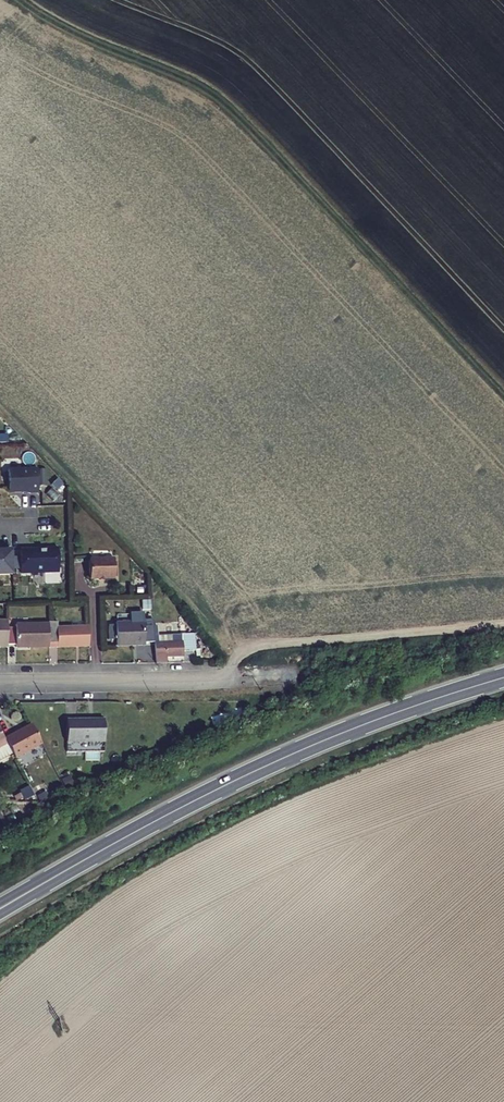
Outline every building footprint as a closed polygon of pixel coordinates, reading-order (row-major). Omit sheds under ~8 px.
[(37,468),(8,469),(9,492),(29,492),(29,493),(38,493),(37,468)] [(20,550),(21,573),(59,572),(58,548),(45,549),(45,550),(39,550),(39,549),(20,550)] [(12,550),(0,550),(0,575),(13,574),(12,550)] [(114,558),(89,559),(91,578),(115,577),(114,558)] [(92,580),(92,592),(103,591),(103,580),(92,580)] [(143,622),(116,622),(116,645),(144,644),(143,622)] [(49,648),(58,648),(90,648),(89,627),(58,628),(58,623),(49,623),(49,624),(49,647),(49,648)] [(49,647),(49,624),(16,625),(16,629),(8,629),(8,645),(16,645),(16,648),(49,647)] [(183,656),(182,642),(161,644),(155,644),(156,659),(156,662),(166,662),(167,662),(167,657),(183,656)] [(188,659),(196,659),(195,646),(188,646),(188,659)] [(98,720),(60,721),(60,742),(99,742),(98,720)] [(23,725),(0,737),(0,744),(3,750),(4,752),(5,753),(8,758),(33,744),(23,725)] [(17,800),(26,795),(22,788),(13,792),(17,800)]
